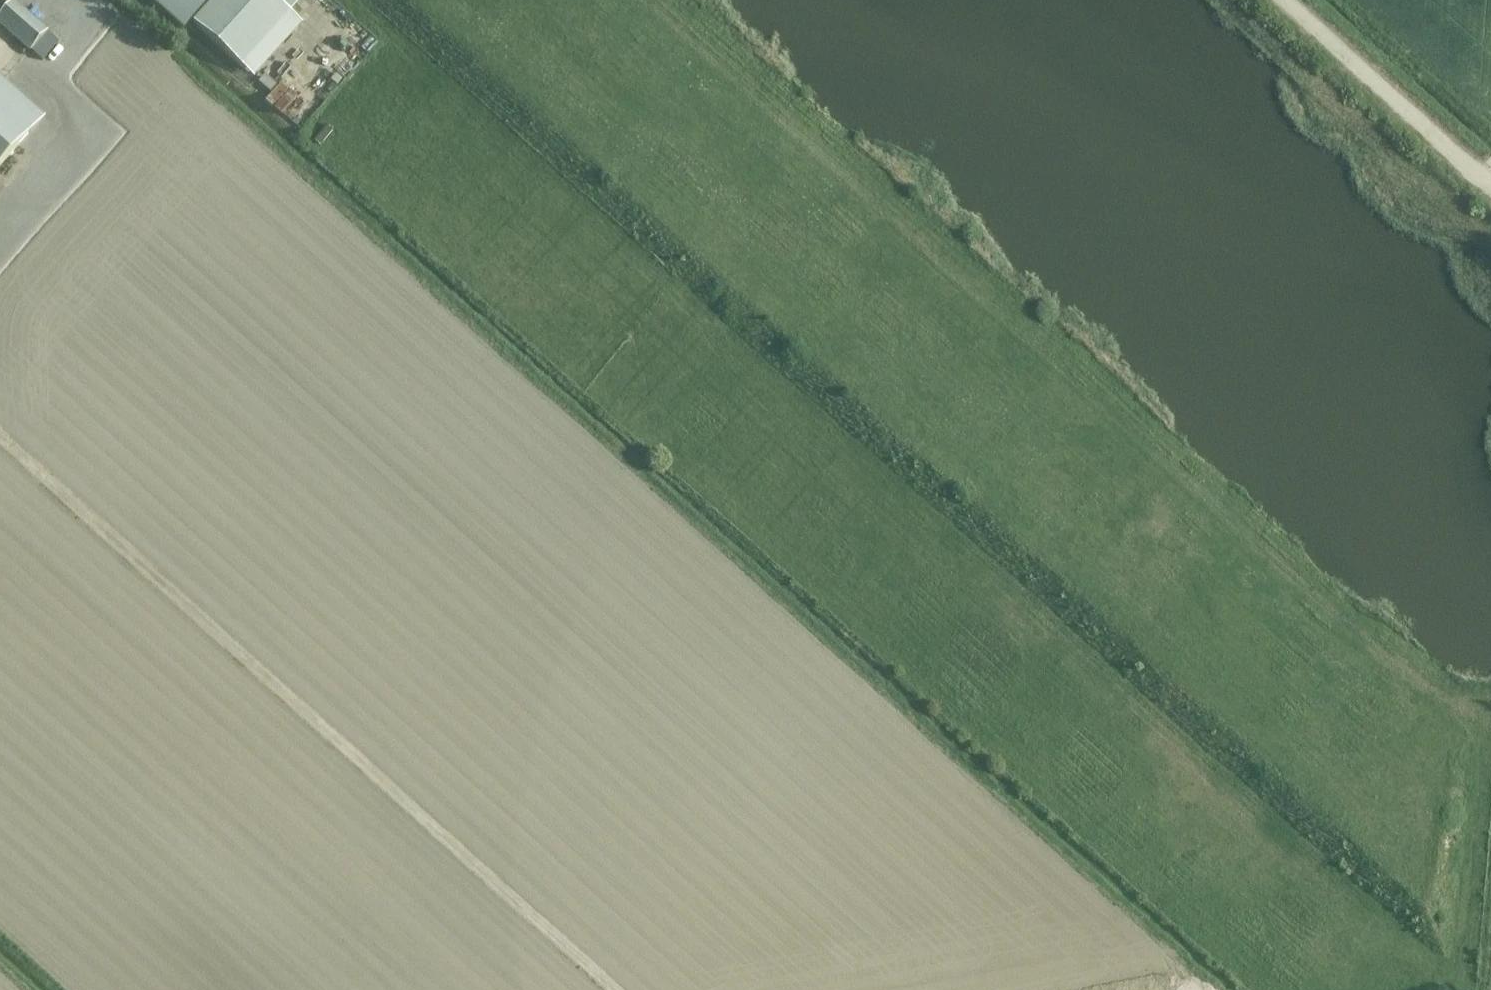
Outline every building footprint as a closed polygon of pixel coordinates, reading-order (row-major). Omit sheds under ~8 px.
[(31,50),(45,63),(61,44),(47,32),(12,0),(0,14),(0,24),(30,51),(31,50)] [(183,30),(211,0),(149,0),(183,30)] [(194,23),(253,77),(302,24),(275,0),(214,0),(194,23)] [(44,117),(0,78),(0,166),(44,117)] [(285,80),(268,95),(282,111),(299,96),(285,80)]
